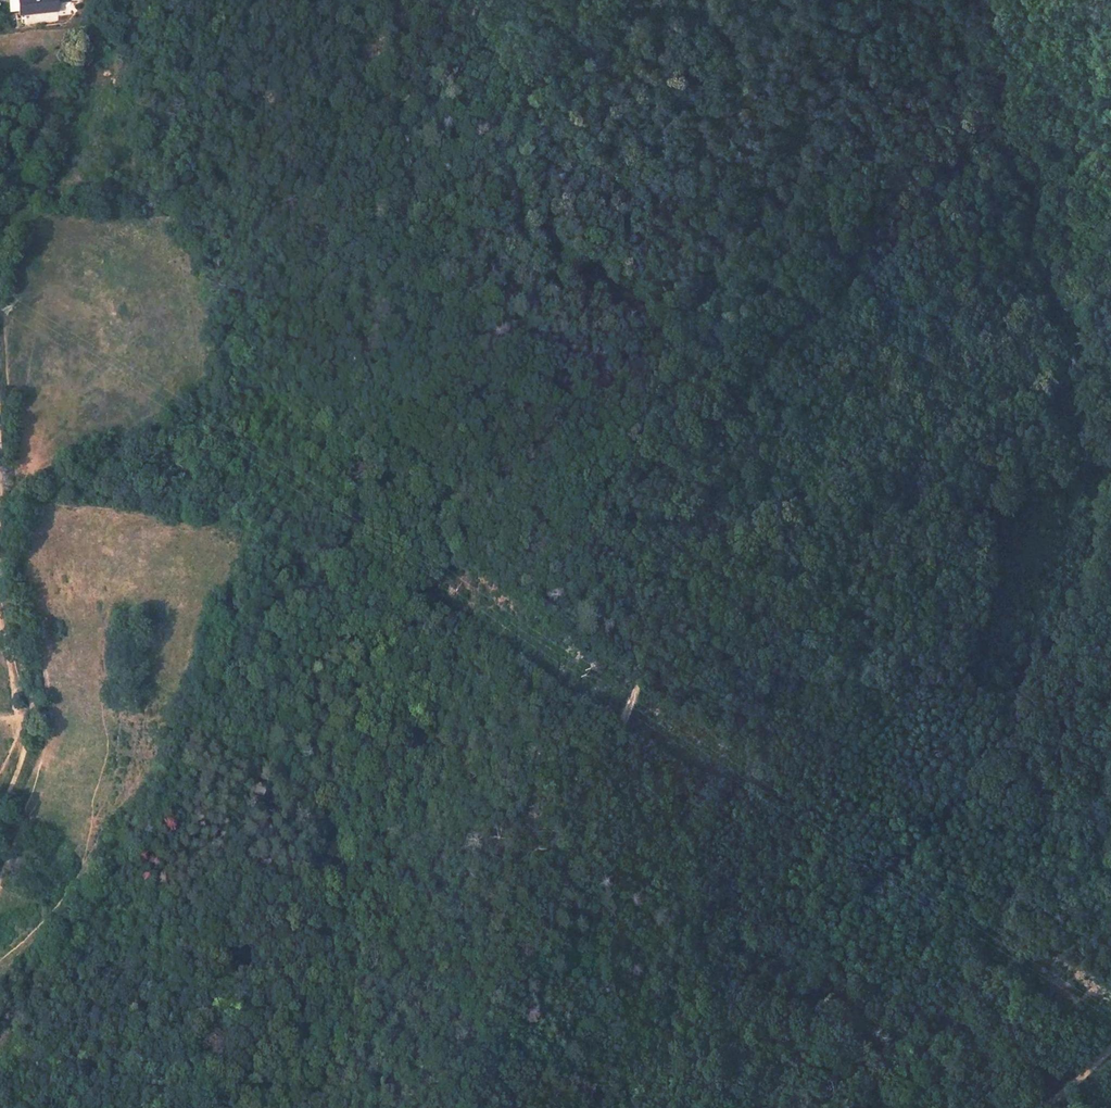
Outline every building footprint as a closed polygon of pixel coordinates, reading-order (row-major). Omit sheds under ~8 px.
[(12,14),(53,10),(52,0),(37,0),(32,0),(11,0),(12,14)]
